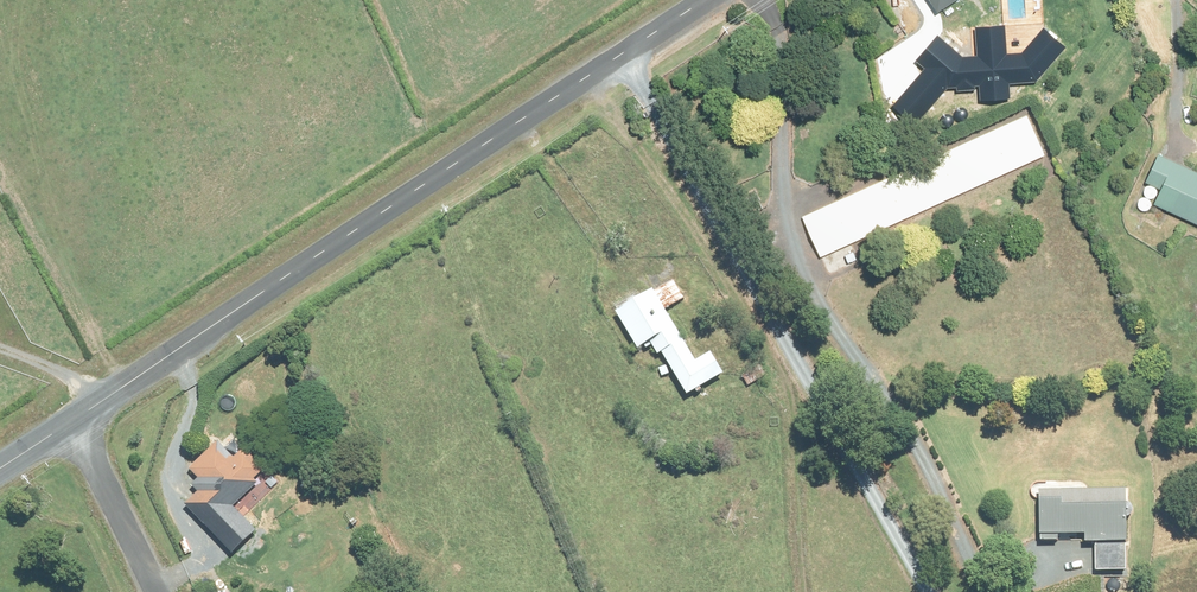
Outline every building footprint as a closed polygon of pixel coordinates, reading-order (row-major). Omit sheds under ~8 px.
[(938,10),(955,0),(930,0),(938,10)] [(894,108),(916,126),(949,87),(979,86),(979,100),(1010,99),(1009,83),(1037,82),(1066,47),(1042,28),(1021,54),(1005,55),(1003,26),(974,28),(976,57),(961,58),(937,39),(918,62),(926,68),(894,108)] [(1020,122),(793,223),(811,265),(1040,162),(1020,122)] [(1192,178),(1148,159),(1135,190),(1151,197),(1147,212),(1196,234),(1196,168),(1192,178)] [(688,369),(645,299),(607,320),(631,360),(643,352),(650,362),(654,361),(682,404),(718,383),(704,359),(688,369)] [(191,495),(173,513),(191,532),(253,477),(232,457),(217,470),(200,454),(175,476),(191,495)] [(1123,500),(1033,499),(1033,549),(1053,548),(1053,544),(1079,544),(1080,551),(1089,551),(1089,579),(1119,580),(1118,550),(1122,550),(1123,500)]
